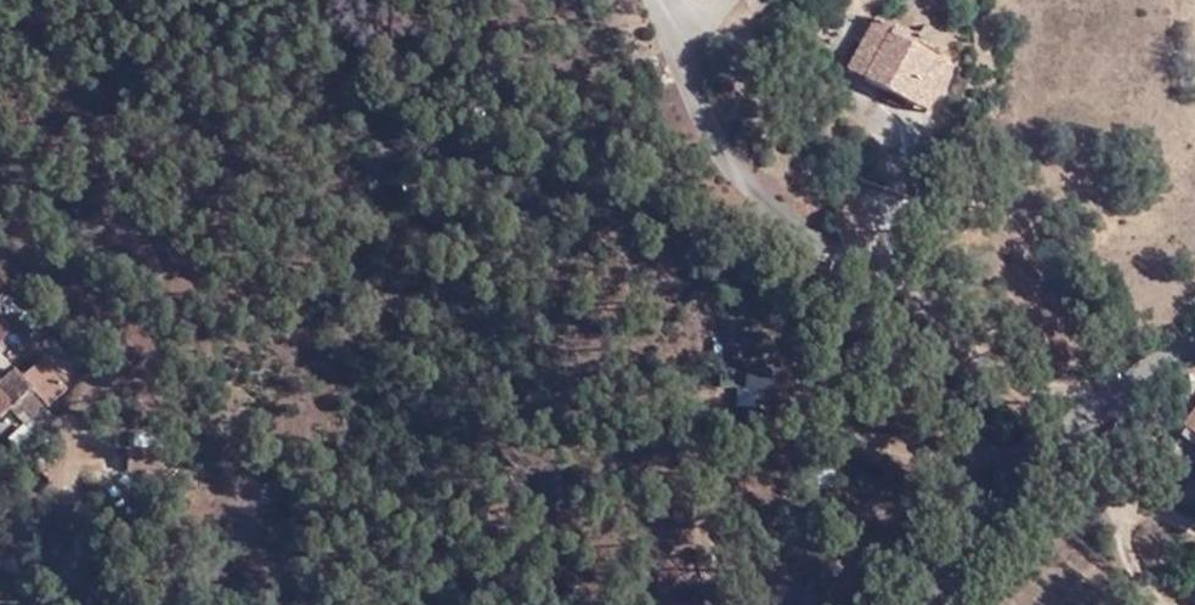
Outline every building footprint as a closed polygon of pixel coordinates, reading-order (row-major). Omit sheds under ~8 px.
[(912,93),(940,46),(883,11),(854,64),(912,93)] [(960,58),(940,46),(912,93),(932,104),(960,58)] [(10,316),(0,308),(0,330),(10,316)] [(10,396),(11,397),(24,412),(47,394),(68,376),(42,347),(22,364),(17,357),(0,370),(0,404),(10,396)] [(758,409),(767,375),(732,366),(723,400),(758,409)] [(1182,422),(1194,432),(1194,405),(1182,422)]
